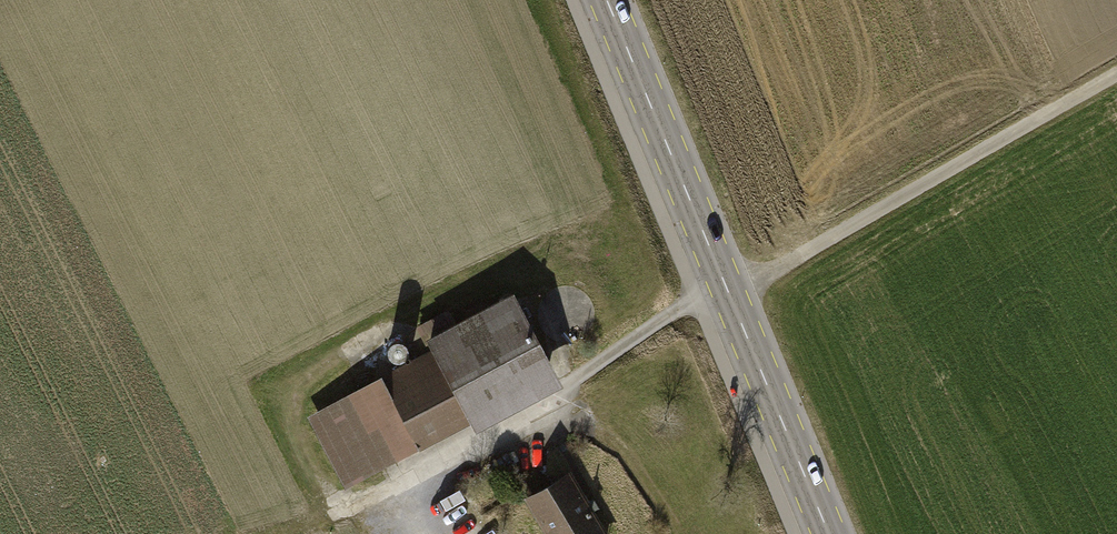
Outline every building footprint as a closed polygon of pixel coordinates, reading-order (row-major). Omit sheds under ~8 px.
[(511,303),(427,346),(433,358),(468,424),(551,382),(511,303)] [(468,424),(433,358),(315,418),(349,485),(468,424)] [(526,502),(546,533),(601,533),(565,478),(526,502)] [(403,524),(385,533),(408,533),(403,524)]
